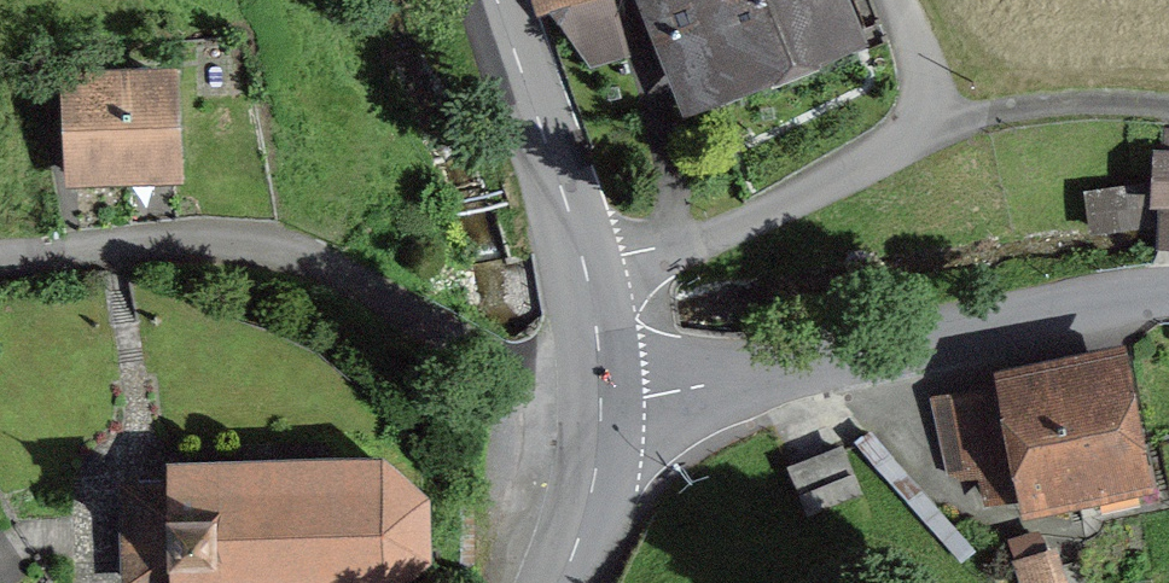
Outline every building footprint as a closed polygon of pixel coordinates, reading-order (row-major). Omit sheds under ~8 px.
[(606,2),(605,0),(548,0),(553,18),(606,2)] [(692,91),(831,32),(818,0),(654,0),(692,91)] [(130,71),(68,73),(73,174),(170,170),(166,74),(130,76),(130,71)] [(1118,363),(992,388),(1010,483),(1011,490),(1079,477),(1085,507),(1143,495),(1118,363)] [(992,487),(1010,483),(992,388),(936,399),(950,467),(987,460),(992,487)] [(791,469),(814,537),(865,519),(842,451),(791,469)] [(129,486),(134,581),(174,579),(174,582),(385,582),(420,542),(418,501),(378,459),(169,468),(169,484),(129,486)] [(1049,543),(1020,555),(1031,582),(1065,582),(1049,543)]
